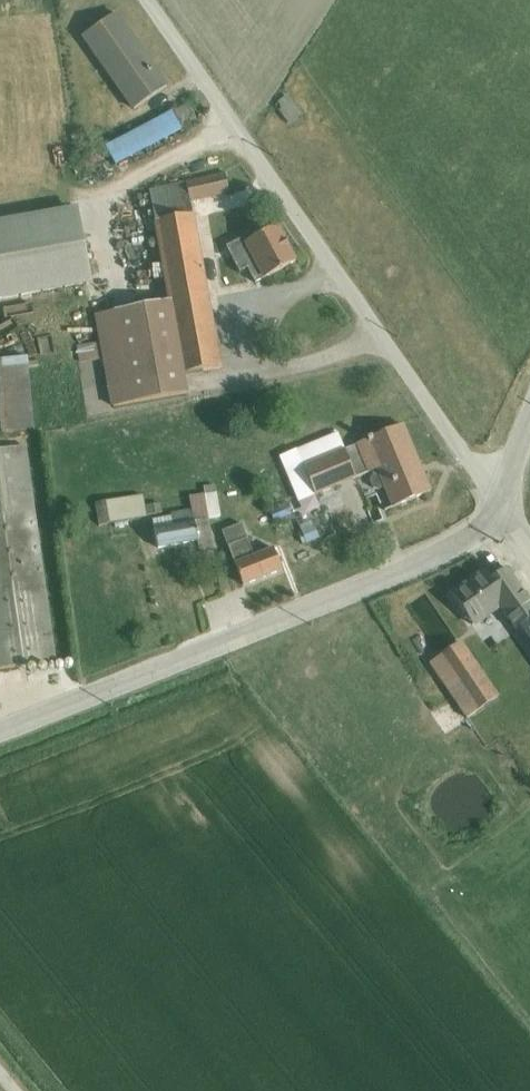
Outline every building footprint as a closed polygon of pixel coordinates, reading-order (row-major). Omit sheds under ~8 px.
[(171,77),(124,12),(92,35),(139,100),(171,77)] [(286,96),(273,108),(288,126),(301,114),(286,96)] [(176,110),(107,145),(118,165),(187,131),(176,110)] [(220,374),(195,215),(226,210),(222,186),(147,198),(163,298),(100,307),(101,315),(117,419),(195,407),(190,379),(220,374)] [(0,218),(0,298),(94,286),(84,207),(0,218)] [(303,270),(286,236),(257,251),(274,285),(303,270)] [(101,354),(100,343),(77,345),(78,356),(101,354)] [(7,369),(31,367),(30,356),(6,358),(7,369)] [(16,407),(14,428),(32,430),(34,408),(16,407)] [(411,436),(289,484),(298,507),(381,474),(398,518),(437,503),(411,436)] [(49,665),(21,453),(0,456),(0,672),(49,665)] [(143,495),(96,501),(99,525),(146,518),(143,495)] [(212,558),(211,511),(189,511),(189,527),(158,528),(158,548),(195,547),(195,558),(212,558)] [(232,559),(253,552),(244,522),(223,529),(232,559)] [(494,552),(459,580),(529,670),(529,598),(494,552)] [(240,572),(248,596),(289,583),(281,558),(240,572)] [(464,724),(499,697),(452,638),(434,652),(422,637),(395,658),(413,680),(423,672),(464,724)]
